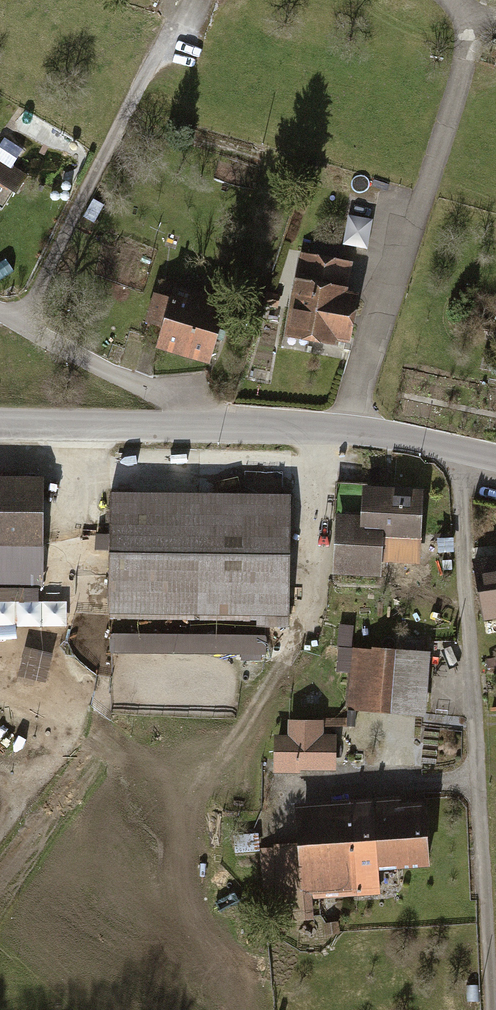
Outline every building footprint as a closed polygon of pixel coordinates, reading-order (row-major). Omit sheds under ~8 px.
[(19,199),(31,178),(13,168),(24,151),(4,139),(0,145),(0,188),(19,199)] [(103,203),(91,198),(81,218),(93,224),(103,203)] [(372,246),(374,216),(355,214),(353,244),(372,246)] [(354,263),(300,254),(284,346),(338,355),(339,350),(352,352),(361,299),(348,297),(354,263)] [(159,357),(212,373),(232,310),(179,293),(181,287),(161,281),(145,331),(165,337),(159,357)] [(0,483),(0,587),(42,588),(44,484),(0,483)] [(426,495),(340,491),(336,582),(385,585),(387,545),(424,546),(426,495)] [(294,623),(295,500),(112,499),(112,622),(294,623)] [(477,567),(486,629),(495,628),(495,564),(477,567)] [(70,625),(70,601),(0,601),(0,625),(70,625)] [(266,639),(113,637),(113,656),(266,659),(266,639)] [(17,646),(14,674),(41,677),(44,649),(17,646)] [(433,660),(353,653),(347,719),(427,725),(433,660)] [(486,663),(487,674),(495,673),(495,662),(486,663)] [(276,741),(275,780),(339,781),(340,739),(325,739),(325,723),(290,723),(289,741),(276,741)] [(428,805),(298,813),(300,846),(262,849),(265,888),(304,885),(304,900),(380,895),(378,876),(432,873),(428,805)] [(337,921),(323,922),(324,936),(338,935),(337,921)]
